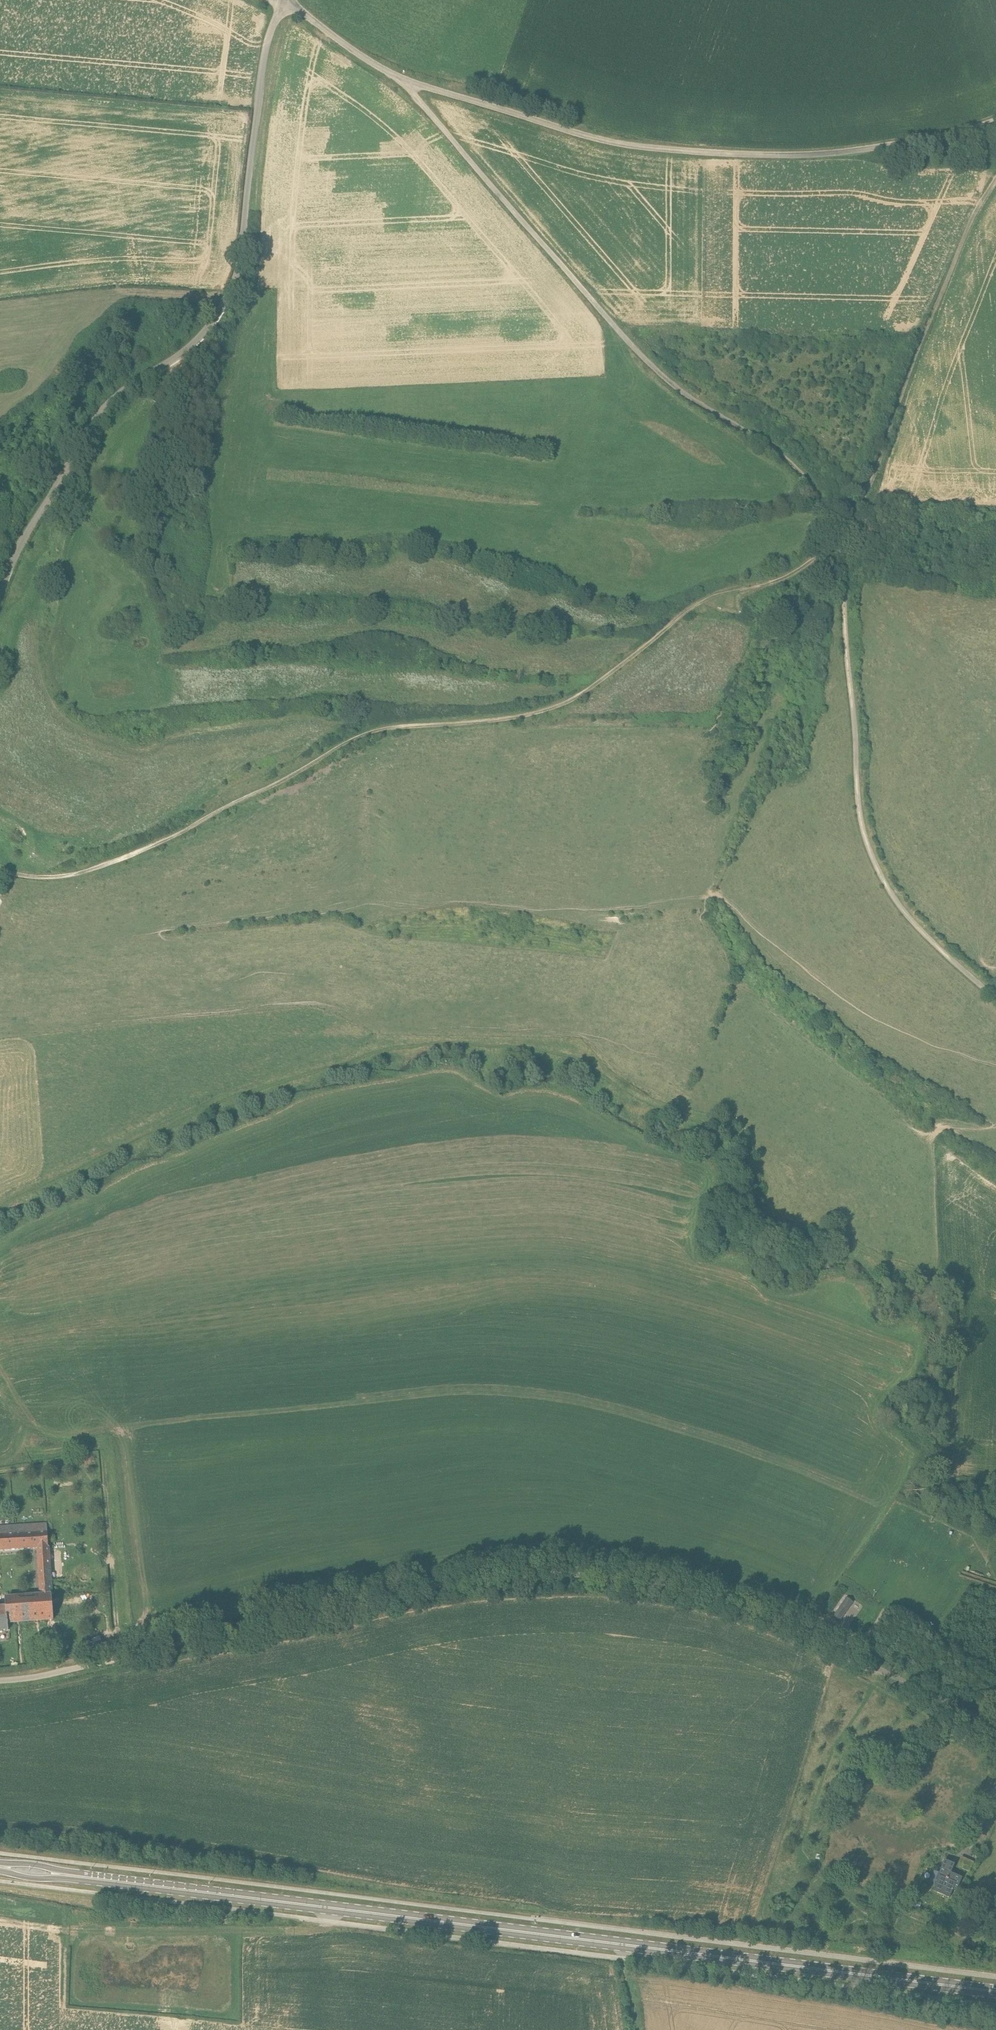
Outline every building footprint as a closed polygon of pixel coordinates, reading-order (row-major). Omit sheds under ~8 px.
[(52,1597),(53,1597),(50,1547),(49,1547),(47,1523),(0,1526),(0,1551),(37,1549),(40,1595),(5,1598),(5,1607),(0,1608),(0,1631),(8,1630),(8,1622),(53,1619),(52,1597)] [(852,1603),(846,1598),(834,1616),(840,1620),(852,1603)] [(954,1864),(944,1860),(935,1882),(936,1882),(933,1890),(949,1897),(952,1891),(956,1892),(962,1878),(956,1875),(957,1875),(951,1872),(954,1864)]
